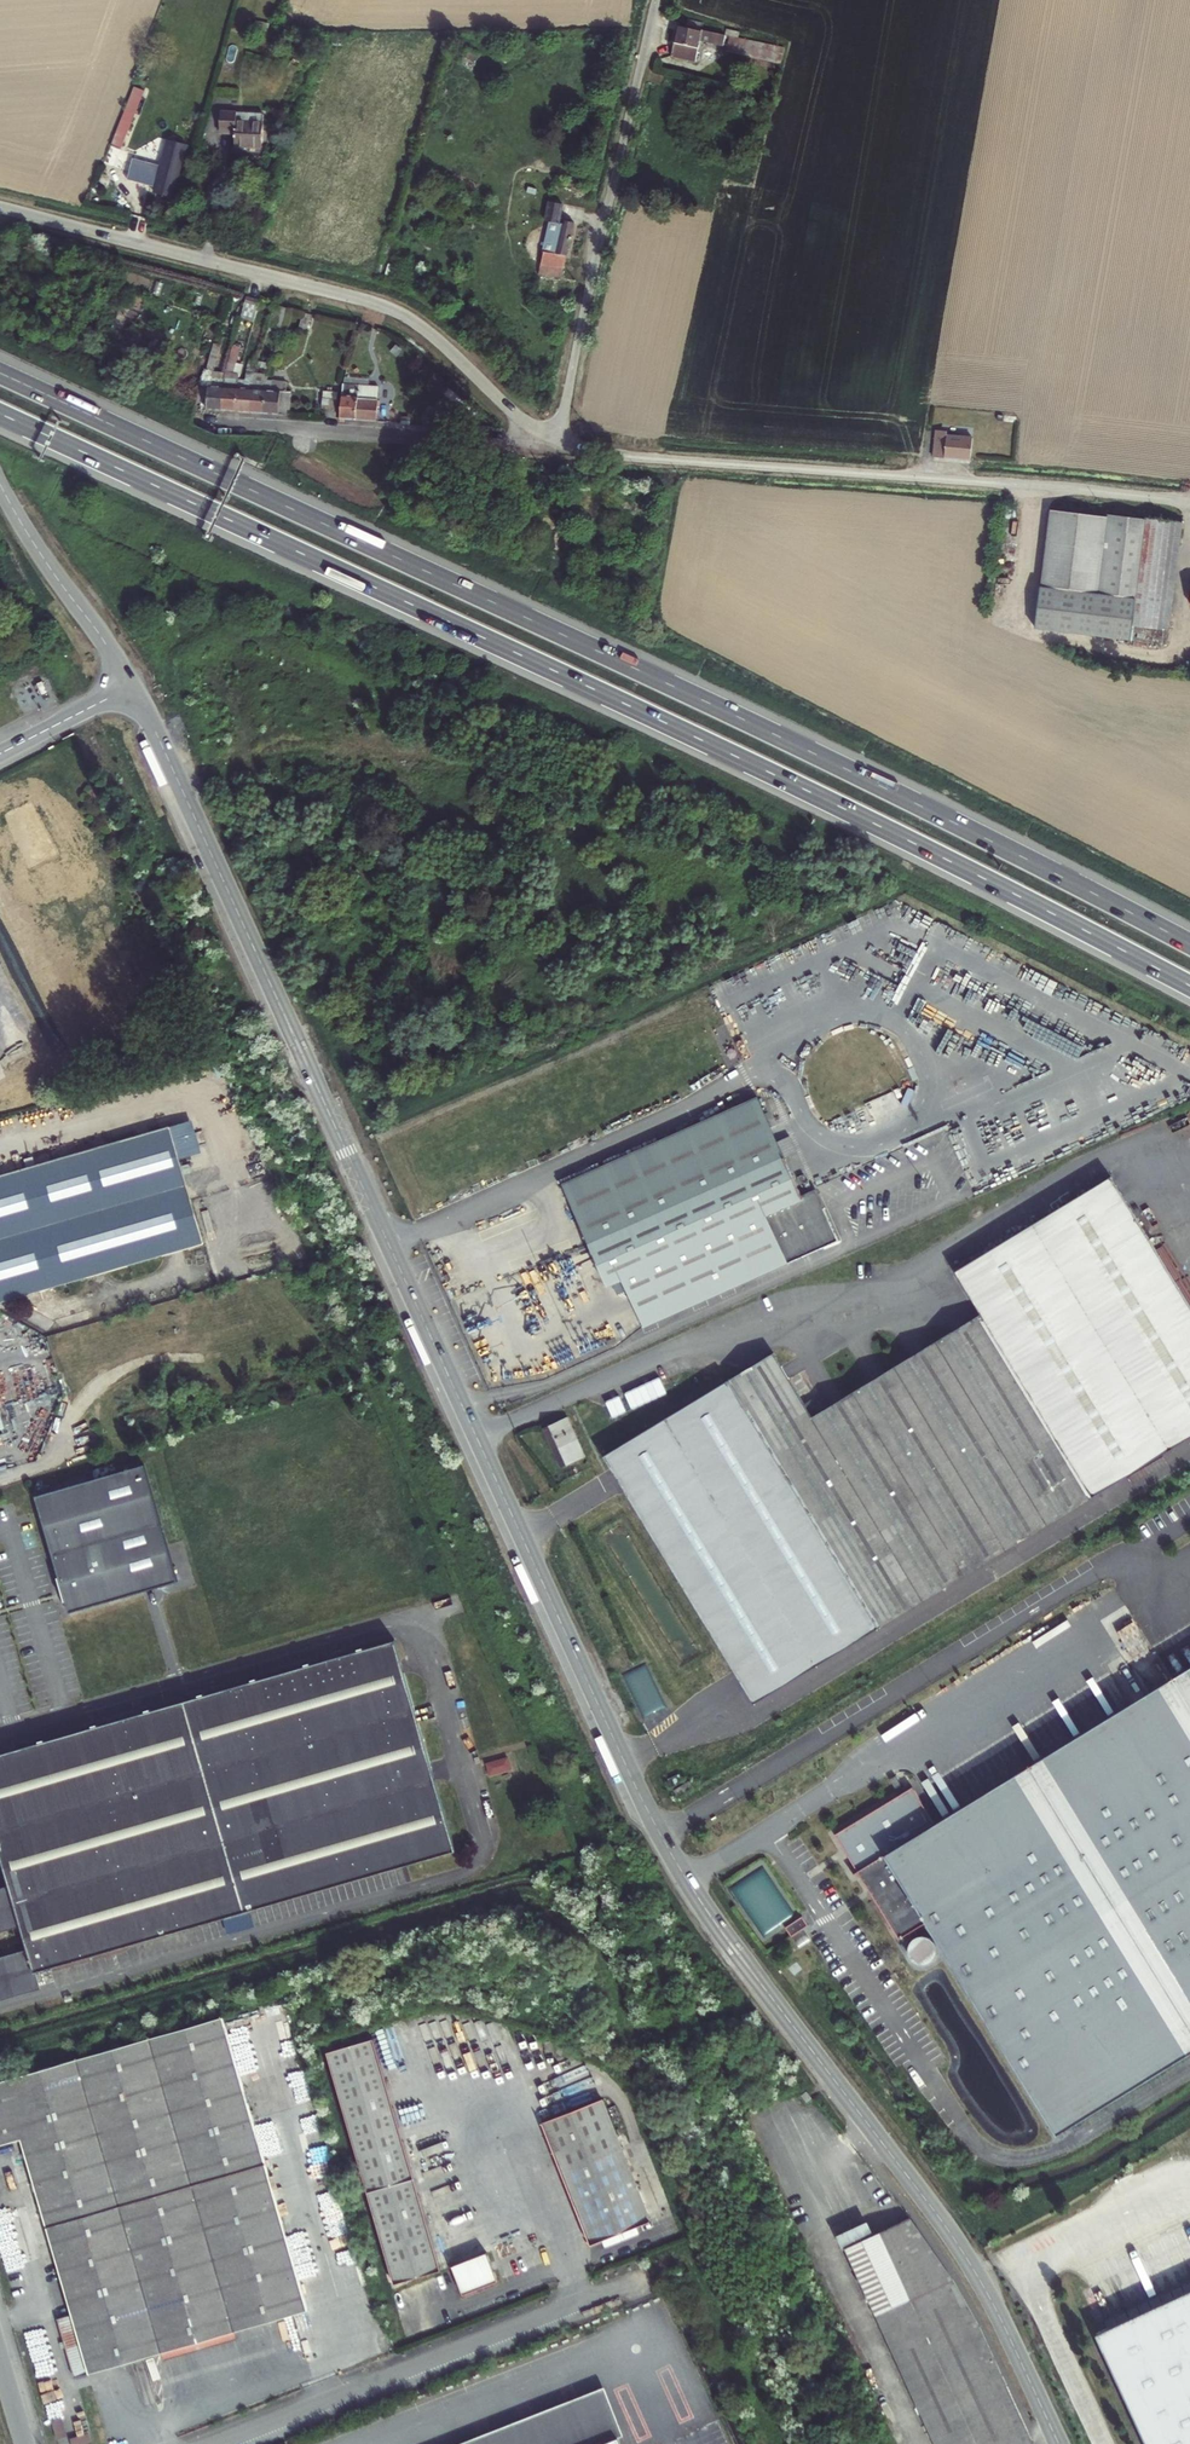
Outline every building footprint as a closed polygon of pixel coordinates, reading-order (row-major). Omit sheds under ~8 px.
[(703,24),(687,20),(686,27),(702,30),(703,24)] [(677,26),(671,56),(695,62),(700,41),(723,46),(725,36),(729,37),(726,52),(781,64),(785,49),(738,38),(725,35),(702,30),(686,27),(686,28),(677,26)] [(739,32),(726,29),(725,35),(738,38),(739,32)] [(119,148),(143,88),(134,84),(110,144),(119,148)] [(235,110),(218,110),(218,125),(235,125),(235,139),(263,139),(263,115),(236,115),(235,110)] [(171,142),(162,171),(157,189),(155,195),(172,200),(188,148),(171,142)] [(131,181),(157,189),(162,171),(136,163),(131,181)] [(562,223),(552,220),(541,263),(564,269),(577,210),(566,207),(562,223)] [(258,321),(263,299),(248,296),(243,317),(258,321)] [(284,327),(289,306),(276,303),(271,323),(284,327)] [(307,329),(312,311),(303,309),(298,326),(307,329)] [(215,346),(201,385),(206,388),(205,407),(226,408),(229,372),(212,372),(220,348),(215,346)] [(229,372),(226,408),(242,409),(245,373),(237,373),(243,349),(235,349),(229,372)] [(280,410),(284,378),(285,375),(291,352),(284,350),(277,375),(271,375),(268,410),(280,410)] [(257,374),(245,373),(242,409),(255,409),(257,374)] [(257,374),(255,409),(268,410),(271,375),(257,374)] [(293,380),(284,378),(280,410),(293,411),(295,389),(292,388),(293,380)] [(347,381),(344,414),(380,416),(382,383),(347,381)] [(330,413),(332,413),(339,413),(340,394),(338,394),(326,394),(326,405),(330,405),(330,413)] [(934,458),(970,461),(973,439),(941,436),(941,431),(936,431),(934,458)] [(1051,510),(1041,587),(1067,590),(1119,597),(1128,520),(1051,510)] [(1166,645),(1183,523),(1129,518),(1128,520),(1119,597),(1113,638),(1166,645)] [(764,1100),(568,1187),(597,1252),(793,1166),(764,1100)] [(0,1177),(0,1303),(204,1243),(170,1127),(0,1177)] [(953,1258),(978,1301),(1086,1486),(1189,1421),(1189,1297),(1108,1164),(953,1258)] [(824,1199),(810,1205),(793,1166),(597,1252),(616,1295),(630,1288),(652,1336),(796,1272),(846,1250),(824,1199)] [(772,1342),(730,1380),(883,1611),(1086,1486),(978,1301),(830,1396),(822,1384),(816,1388),(796,1356),(785,1363),(772,1342)] [(564,1407),(541,1418),(559,1457),(583,1446),(564,1407)] [(36,1498),(59,1579),(58,1579),(65,1603),(66,1603),(69,1615),(178,1584),(145,1467),(36,1498)] [(932,1913),(1068,2134),(1189,2059),(1189,1621),(839,1831),(901,1932),(932,1913)] [(0,1886),(0,1929),(17,1924),(18,1927),(23,1925),(29,1946),(0,1954),(0,1997),(41,1985),(37,1970),(455,1848),(394,1639),(0,1753),(0,1845),(11,1883),(0,1886)] [(668,1779),(672,1786),(682,1781),(679,1774),(668,1779)] [(678,1797),(693,1788),(689,1780),(673,1789),(678,1797)] [(0,2082),(0,2153),(25,2146),(73,2310),(57,2314),(77,2381),(309,2313),(222,2015),(0,2082)] [(326,2051),(369,2192),(415,2178),(372,2037),(326,2051)] [(801,2095),(807,2103),(813,2099),(807,2090),(801,2095)] [(604,2098),(544,2122),(555,2151),(615,2126),(604,2098)] [(615,2126),(555,2151),(563,2170),(623,2146),(615,2126)] [(623,2146),(563,2170),(593,2244),(653,2220),(623,2146)] [(369,2192),(398,2284),(444,2270),(415,2178),(369,2192)] [(978,2325),(960,2293),(910,2217),(872,2235),(847,2246),(938,2443),(1033,2443),(978,2325)] [(842,2248),(847,2246),(872,2235),(866,2221),(836,2235),(842,2248)] [(487,2252),(453,2266),(464,2294),(499,2280),(487,2252)] [(1100,2339),(1148,2443),(1189,2443),(1189,2298),(1100,2339)] [(604,2388),(460,2443),(626,2443),(604,2388)] [(50,2422),(56,2440),(66,2437),(61,2419),(50,2422)] [(70,2443),(91,2443),(88,2434),(69,2439),(70,2443)]
